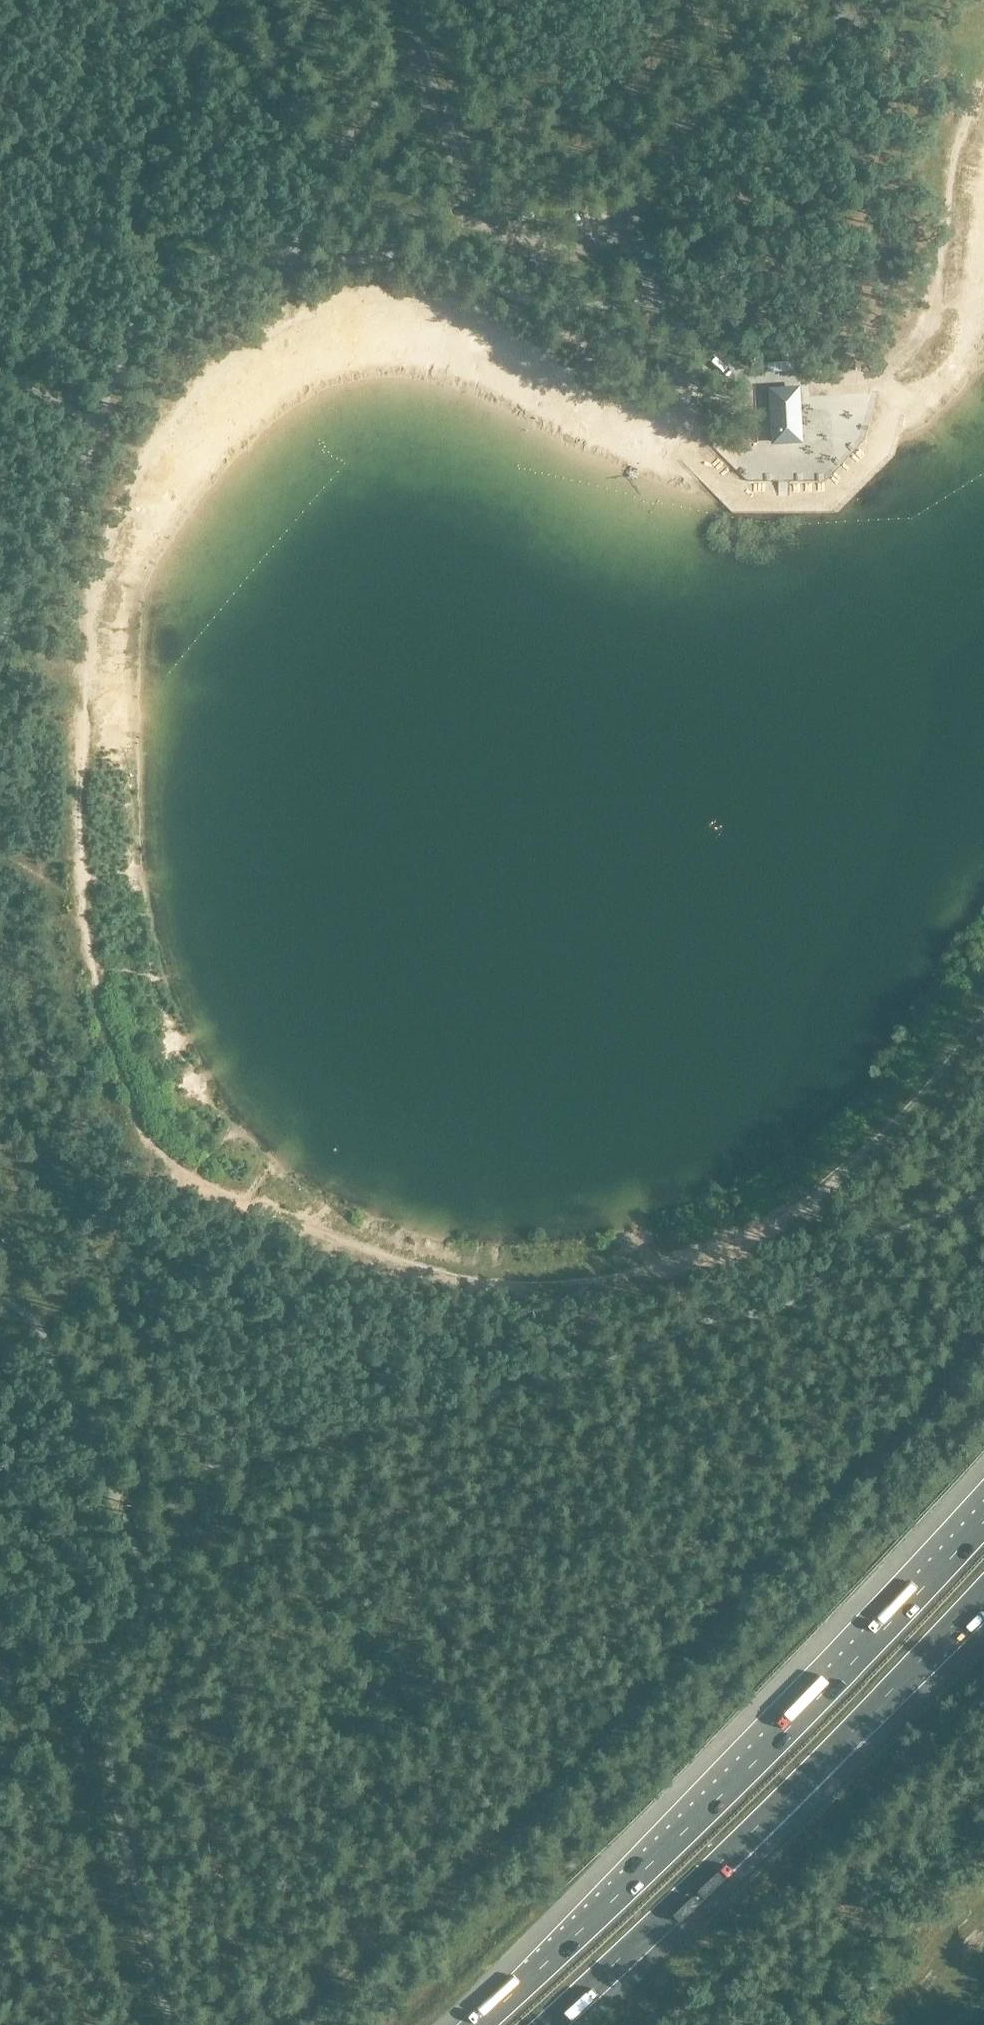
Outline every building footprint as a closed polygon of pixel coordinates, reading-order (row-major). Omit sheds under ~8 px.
[(842,386),(770,390),(773,442),(844,438),(842,386)] [(828,470),(836,458),(823,450),(815,462),(828,470)]
